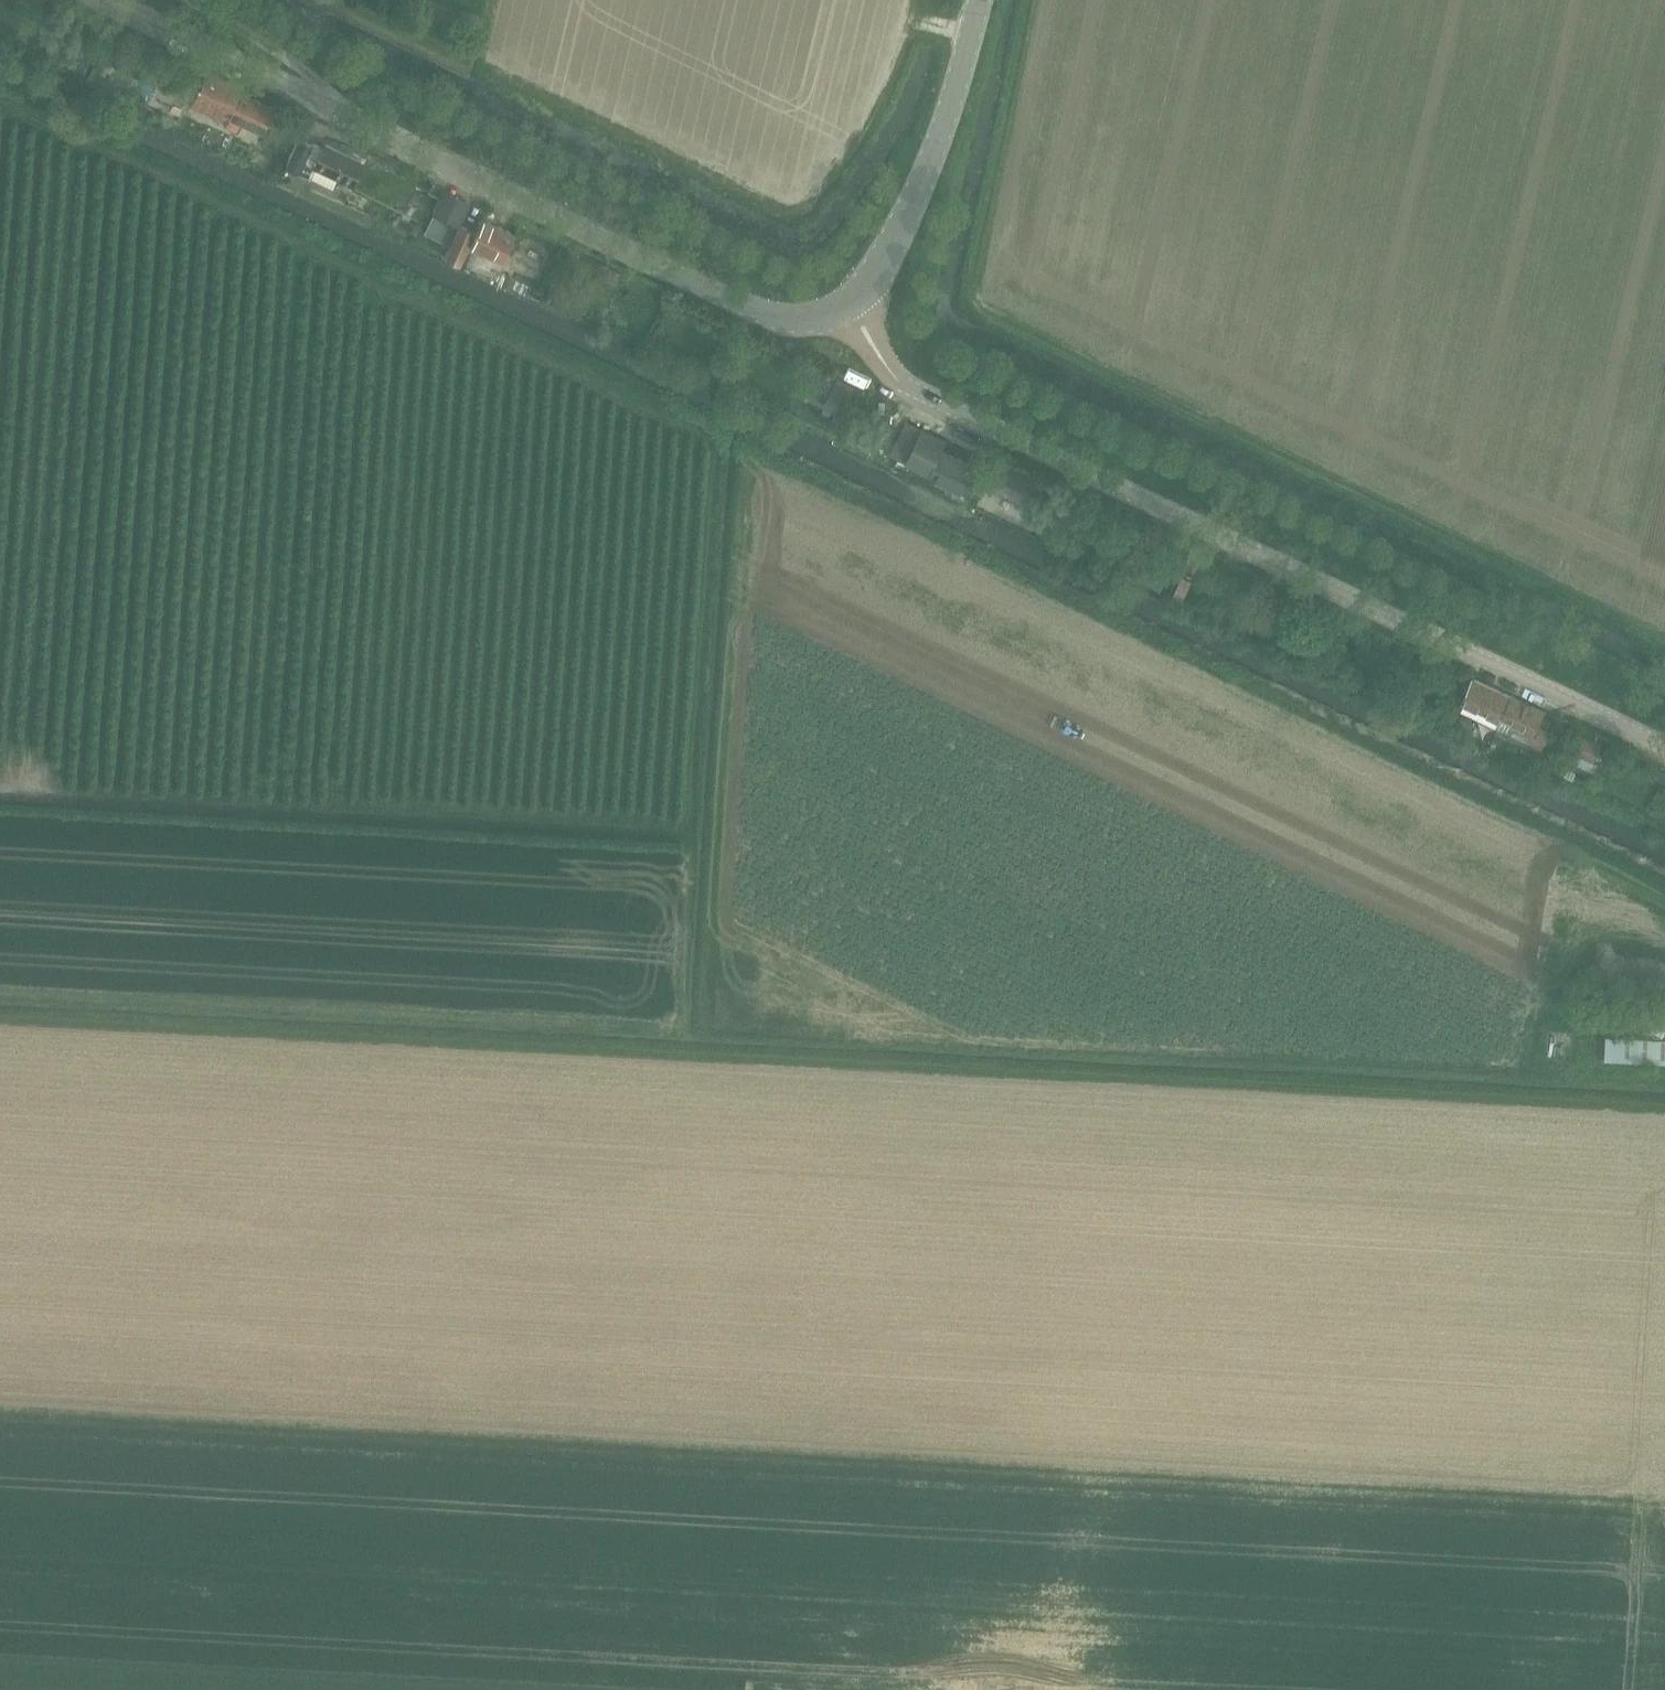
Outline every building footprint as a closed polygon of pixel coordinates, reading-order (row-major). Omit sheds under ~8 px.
[(77,72),(89,78),(132,99),(134,95),(147,101),(154,86),(141,80),(142,79),(98,57),(96,61),(85,55),(77,72)] [(243,91),(207,73),(192,104),(227,121),(225,125),(238,132),(243,121),(264,131),(275,109),(242,93),(243,91)] [(296,144),(286,166),(288,167),(311,178),(333,188),(337,178),(351,185),(359,168),(362,162),(326,145),(324,150),(301,138),(299,138),(296,144)] [(445,191),(434,212),(458,224),(469,203),(445,191)] [(435,213),(424,233),(449,246),(459,226),(435,213)] [(460,264),(469,244),(520,267),(532,241),(515,233),(481,217),(475,231),(461,224),(446,257),(460,264)] [(838,379),(829,396),(849,406),(858,390),(838,379)] [(978,469),(941,451),(946,442),(909,423),(893,454),(967,491),(978,469)] [(1044,479),(1001,459),(992,478),(1035,498),(1044,479)] [(1182,576),(1173,596),(1184,600),(1192,580),(1182,576)] [(1474,678),(1463,702),(1465,703),(1462,710),(1508,732),(1507,733),(1540,748),(1547,732),(1539,728),(1547,712),(1474,678)] [(1576,754),(1572,763),(1575,765),(1589,771),(1594,761),(1599,751),(1602,743),(1584,735),(1577,752),(1576,754)] [(1608,1035),(1607,1061),(1664,1063),(1664,1038),(1608,1035)]
